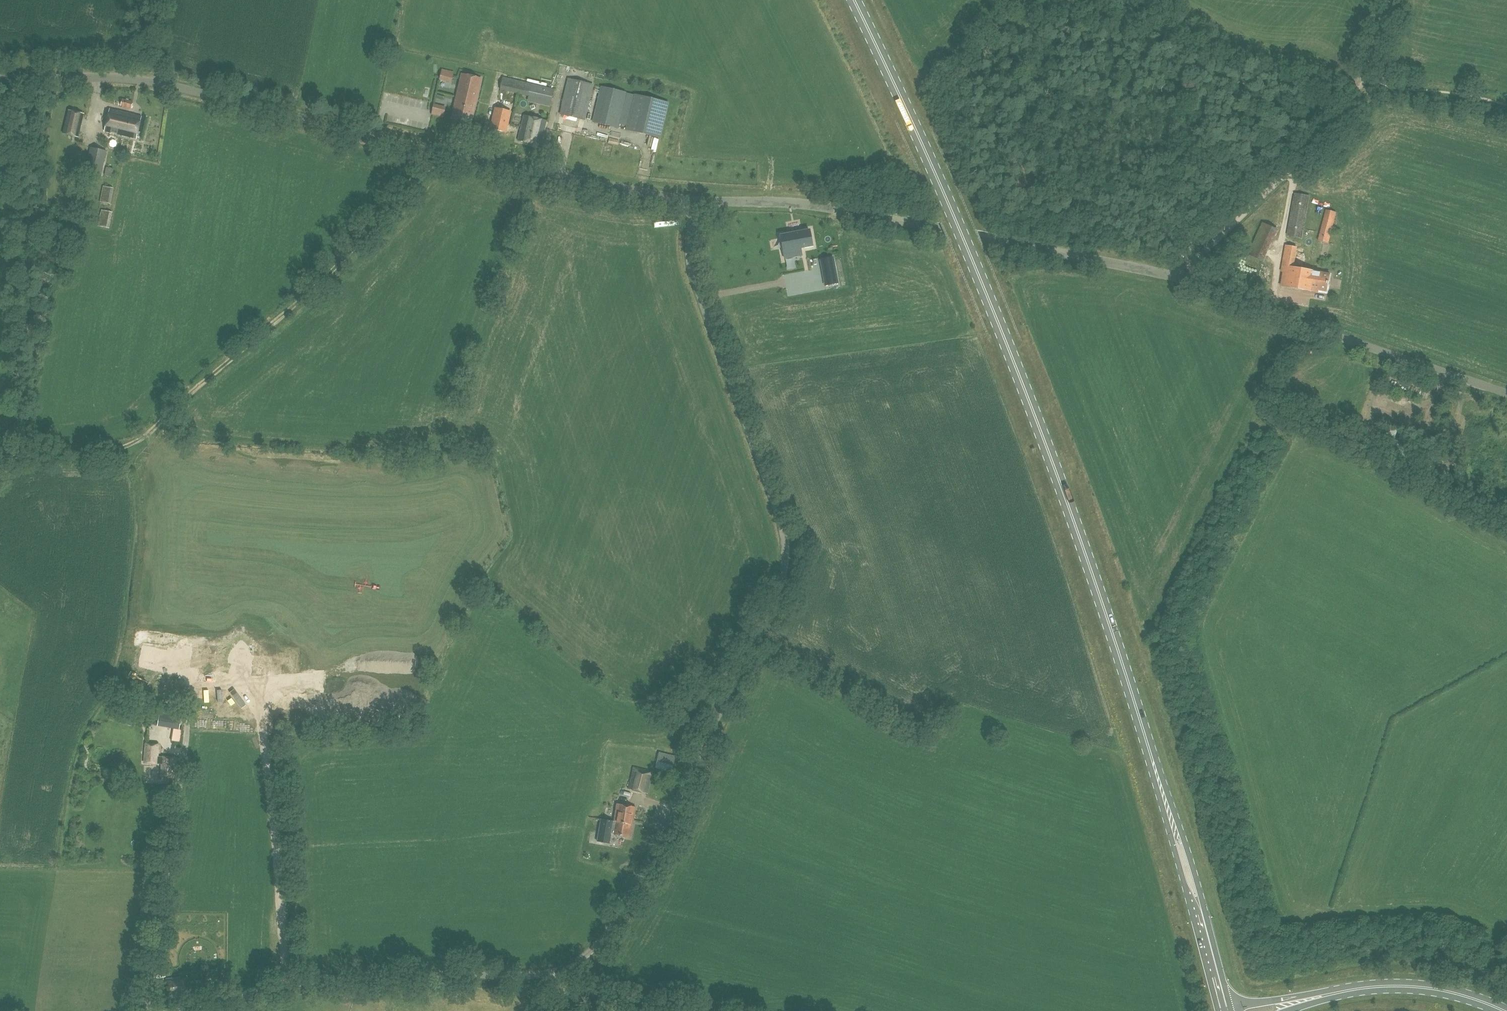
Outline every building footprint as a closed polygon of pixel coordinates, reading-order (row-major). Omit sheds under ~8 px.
[(442,80),(455,81),(455,71),(443,70),(442,80)] [(462,74),(452,119),(470,123),(481,79),(462,74)] [(529,96),(527,102),(550,107),(554,89),(503,78),(501,89),(529,96)] [(592,85),(568,79),(560,114),(584,120),(592,85)] [(601,87),(593,122),(617,127),(625,93),(601,87)] [(634,95),(626,130),(660,138),(668,103),(634,95)] [(131,111),(133,102),(122,100),(121,108),(131,111)] [(435,106),(434,115),(446,117),(447,108),(435,106)] [(142,117),(110,109),(105,132),(136,139),(142,117)] [(510,112),(495,109),(491,128),(505,132),(510,112)] [(63,134),(78,138),(84,115),(69,111),(63,134)] [(546,121),(524,115),(518,141),(540,146),(546,121)] [(90,147),(85,173),(101,177),(107,151),(90,147)] [(106,169),(105,177),(113,179),(114,170),(106,169)] [(102,190),(100,202),(111,204),(113,188),(103,187),(102,190)] [(1310,196),(1296,193),(1288,235),(1303,238),(1310,196)] [(1326,209),(1318,241),(1329,244),(1337,213),(1332,211),(1326,209)] [(110,229),(113,213),(101,211),(98,227),(110,229)] [(1276,238),(1280,229),(1273,226),(1269,235),(1276,238)] [(781,235),(780,235),(784,254),(784,253),(801,250),(801,251),(800,248),(812,245),(810,230),(798,232),(797,232),(781,235)] [(759,246),(769,247),(770,235),(760,234),(759,246)] [(1295,268),(1299,248),(1286,246),(1282,272),(1284,273),(1282,286),(1314,292),(1315,289),(1328,292),(1331,273),(1295,268)] [(833,257),(821,260),(823,273),(835,270),(833,257)] [(1302,345),(1300,350),(1312,354),(1314,349),(1302,345)] [(1409,430),(1403,427),(1399,438),(1425,447),(1427,441),(1408,434),(1409,430)] [(1376,439),(1366,435),(1364,440),(1380,449),(1382,445),(1375,441),(1376,439)] [(244,667),(245,690),(265,689),(264,667),(244,667)] [(253,703),(253,709),(259,709),(258,695),(246,695),(246,703),(253,703)] [(160,714),(158,727),(174,730),(180,730),(182,718),(160,714)] [(161,777),(175,778),(177,758),(159,757),(160,744),(145,742),(143,764),(157,765),(157,764),(162,764),(161,777)] [(657,761),(674,765),(676,756),(659,752),(657,761)] [(654,772),(633,766),(632,771),(633,771),(628,789),(648,794),(653,776),(654,772)] [(618,804),(615,822),(601,819),(597,842),(609,844),(611,834),(630,838),(636,807),(618,804)] [(218,970),(212,971),(212,977),(209,977),(209,987),(219,986),(218,970)] [(186,976),(166,979),(169,998),(189,995),(186,976)]
